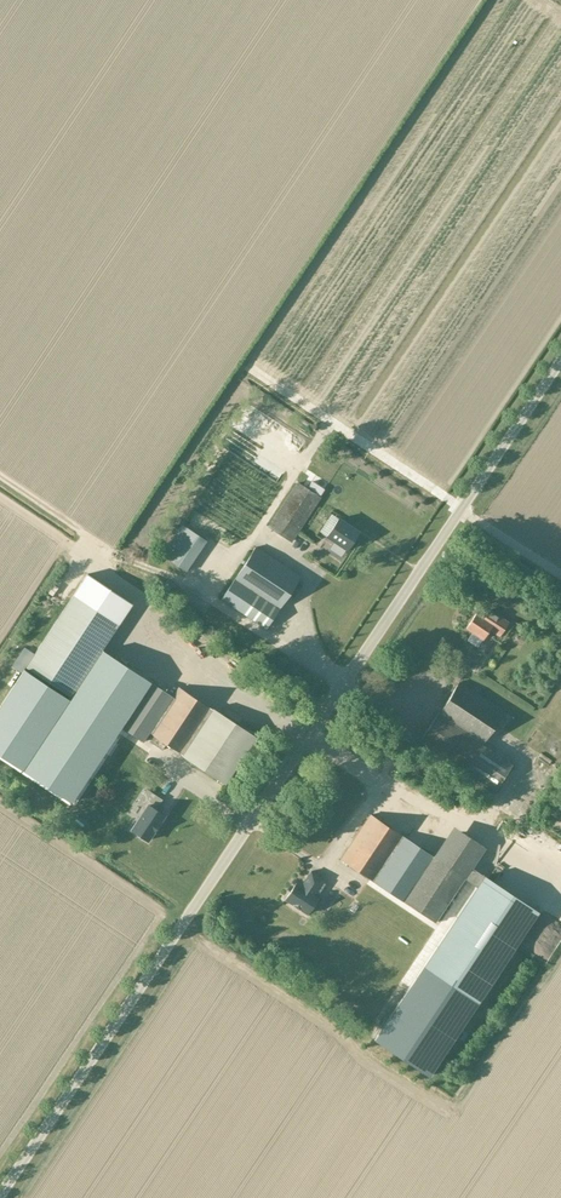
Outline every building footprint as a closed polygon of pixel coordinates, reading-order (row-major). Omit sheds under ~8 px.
[(292,542),(321,497),(297,482),(268,527),(292,542)] [(338,519),(327,536),(347,550),(358,532),(338,519)] [(161,555),(186,572),(206,541),(181,524),(161,555)] [(266,628),(300,577),(256,547),(221,599),(266,628)] [(70,700),(23,771),(71,803),(121,728),(121,727),(84,703),(113,659),(102,651),(119,625),(119,624),(132,604),(88,574),(27,666),(50,681),(48,683),(70,698),(69,700),(70,700)] [(476,614),(466,628),(482,639),(489,629),(499,636),(509,622),(489,610),(483,619),(476,614)] [(212,710),(179,688),(173,697),(114,658),(113,659),(84,703),(121,727),(121,728),(143,742),(149,732),(182,754),(181,756),(224,785),(256,737),(213,709),(212,710)] [(167,681),(173,685),(181,673),(175,669),(167,681)] [(24,670),(0,707),(0,760),(19,773),(68,699),(24,670)] [(504,712),(459,683),(420,742),(495,792),(512,765),(482,745),(504,712)] [(146,808),(131,830),(148,841),(164,815),(155,809),(162,800),(146,790),(138,803),(146,808)] [(454,827),(433,857),(370,815),(341,859),(435,922),(467,874),(474,864),(485,847),(454,827)] [(296,883),(285,900),(307,914),(318,898),(314,896),(324,880),(311,871),(301,887),(296,883)] [(477,1003),(525,932),(471,896),(423,967),(477,1003)] [(429,1076),(477,1003),(423,967),(374,1040),(429,1076)]
